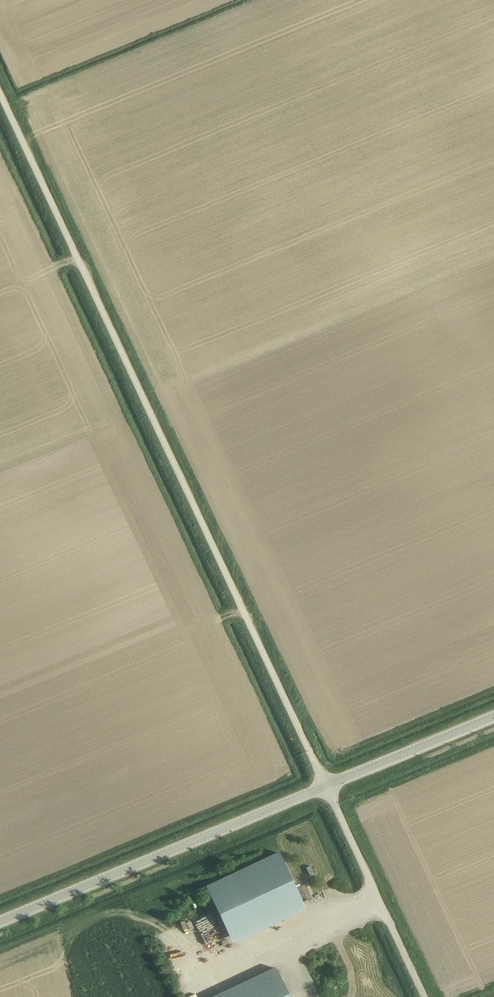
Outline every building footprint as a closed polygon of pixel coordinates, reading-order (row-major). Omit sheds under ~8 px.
[(278,853),(206,887),(228,935),(302,901),(279,853),(278,853)] [(276,968),(266,973),(270,982),(238,996),(289,996),(276,968)]
